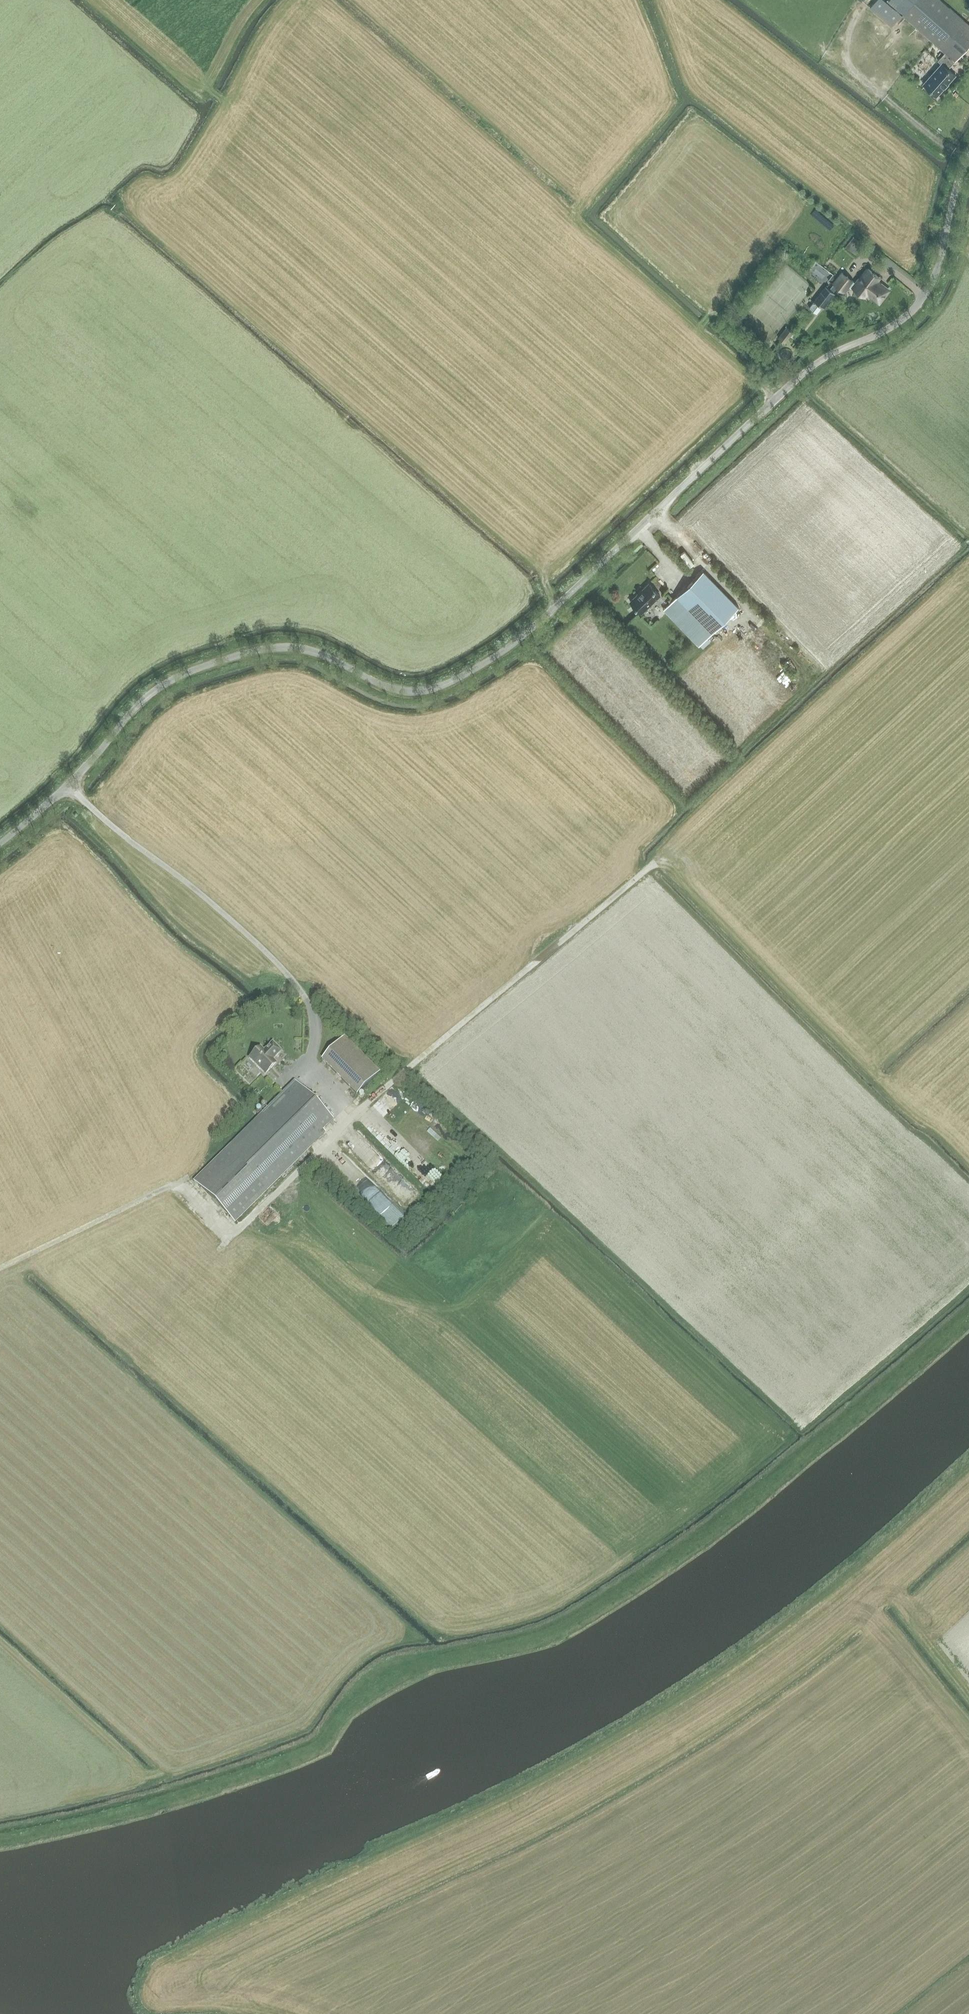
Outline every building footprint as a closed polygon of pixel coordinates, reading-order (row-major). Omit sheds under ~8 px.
[(887,1),(894,8),(902,14),(945,52),(938,60),(941,63),(923,84),(937,96),(955,75),(948,69),(968,45),(968,25),(941,0),(888,0),(887,1)] [(855,233),(847,245),(859,253),(867,242),(855,233)] [(842,272),(834,284),(844,292),(849,285),(864,296),(867,293),(879,302),(888,290),(876,281),(879,277),(868,268),(856,284),(853,281),(842,272)] [(829,289),(825,286),(809,308),(817,314),(823,307),(824,308),(835,293),(829,289)] [(785,342),(790,335),(792,337),(795,333),(787,327),(778,337),(785,342)] [(684,547),(679,551),(690,563),(695,558),(684,547)] [(670,616),(699,646),(739,607),(703,570),(671,602),(677,609),(670,616)] [(649,584),(630,602),(641,613),(660,595),(649,584)] [(787,685),(795,677),(785,667),(776,676),(787,685)] [(322,1059),(357,1094),(380,1072),(345,1037),(322,1059)] [(276,1063),(275,1061),(272,1061),(272,1057),(275,1057),(281,1051),(272,1041),(263,1050),(260,1046),(258,1048),(256,1048),(253,1051),(253,1053),(248,1058),(265,1074),(276,1063)] [(234,1222),(324,1132),(322,1130),(332,1119),(295,1081),(194,1181),(234,1222)]
